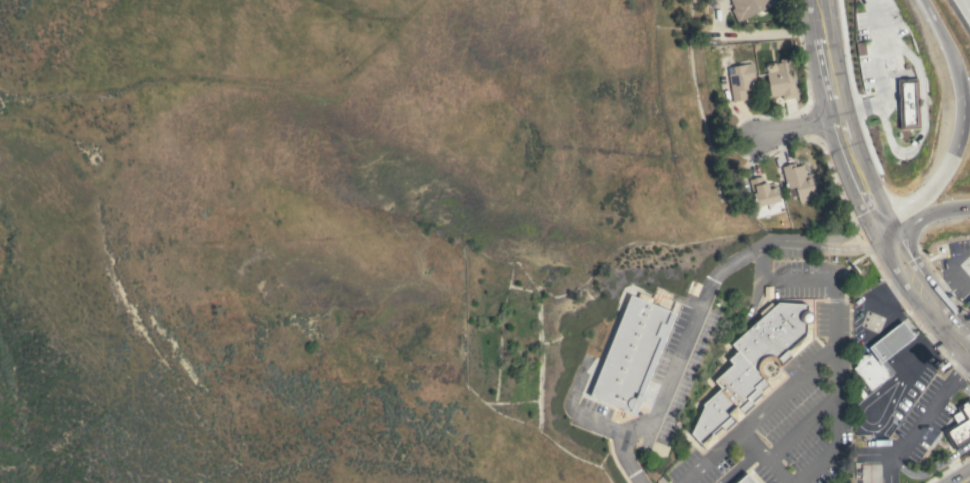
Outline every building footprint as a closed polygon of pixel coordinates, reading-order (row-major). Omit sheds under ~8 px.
[(734,8),(730,0),(775,0),(776,3),(737,22),(731,9),(734,8)] [(765,63),(778,61),(777,59),(789,57),(796,97),(783,100),(782,95),(771,97),(765,63)] [(728,74),(733,73),(732,66),(752,63),(755,81),(751,81),(752,88),(751,88),(751,89),(745,90),(746,99),(732,101),(728,74)] [(897,79),(900,129),(918,128),(915,78),(897,79)] [(787,187),(785,187),(784,184),(786,183),(782,166),(794,163),(795,166),(803,164),(806,175),(810,173),(816,197),(798,201),(797,195),(789,197),(787,187)] [(763,176),(765,182),(767,182),(769,189),(776,187),(780,201),(755,208),(753,200),(754,199),(749,180),(763,176)] [(696,296),(686,292),(691,281),(701,285),(696,296)] [(630,413),(623,410),(622,411),(618,410),(619,407),(617,406),(616,409),(611,407),(612,405),(588,395),(631,294),(638,296),(639,292),(653,298),(651,302),(677,313),(641,398),(637,396),(636,398),(638,400),(640,403),(640,406),(638,409),(635,410),(633,411),(632,409),(630,413)] [(781,366),(777,366),(777,363),(774,361),(771,360),(767,360),(764,362),(762,365),(762,368),(762,372),(764,374),(767,376),(765,380),(769,384),(761,391),(763,393),(753,403),(754,404),(744,414),(744,415),(736,423),(735,422),(725,432),(721,427),(713,435),(716,438),(705,449),(691,434),(704,406),(702,405),(721,388),(714,380),(732,364),(728,359),(737,351),(731,344),(762,316),(759,313),(770,302),(774,306),(778,302),(808,304),(808,310),(810,311),(812,313),(813,316),(812,320),(811,322),(809,324),(806,324),(806,335),(811,339),(781,366)] [(902,321),(913,337),(880,363),(868,347),(902,321)] [(853,368),(870,355),(887,377),(870,390),(853,368)] [(956,407),(969,398),(969,441),(954,450),(942,430),(956,422),(952,415),(958,411),(956,407)] [(747,473),(756,482),(736,482),(747,473)]
